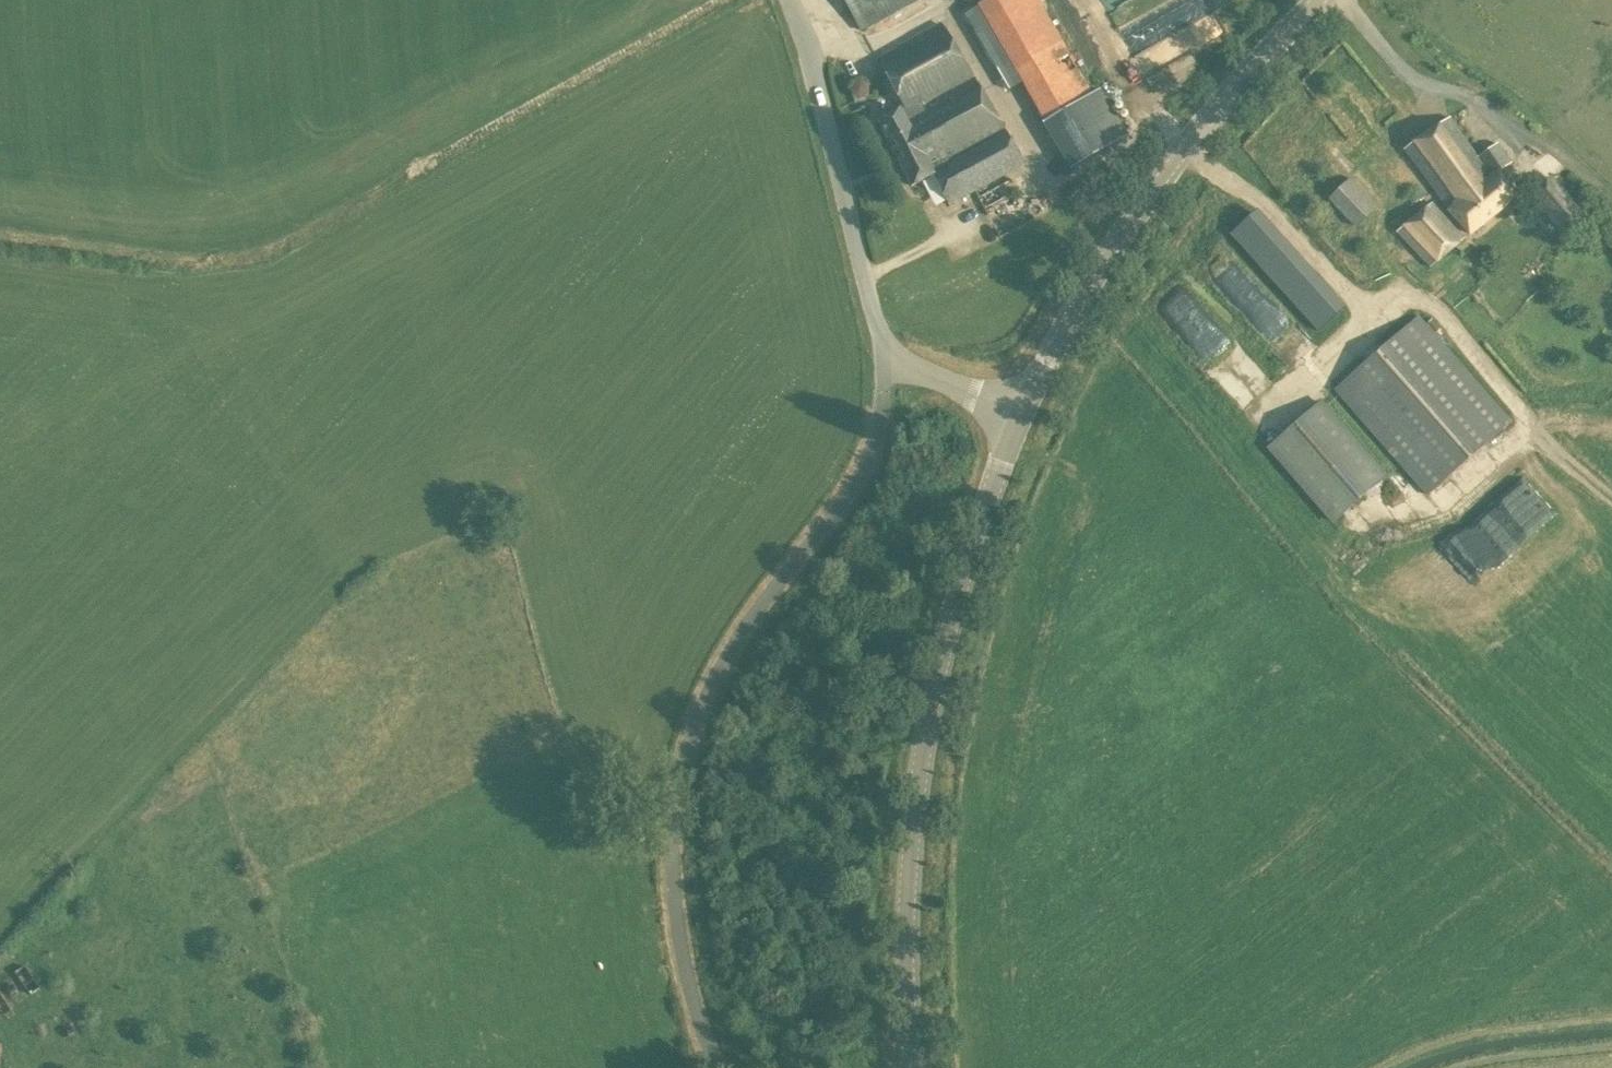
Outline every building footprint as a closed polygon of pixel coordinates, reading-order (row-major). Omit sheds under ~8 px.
[(860,31),(917,0),(843,0),(860,31)] [(1039,0),(985,0),(977,5),(1044,122),(1042,124),(1070,169),(1128,135),(1101,89),(1093,94),(1039,0)] [(877,61),(902,108),(877,121),(911,186),(933,174),(949,205),(1024,165),(949,23),(877,61)] [(1412,143),(1402,150),(1450,209),(1448,210),(1468,234),(1516,195),(1498,173),(1512,163),(1497,143),(1477,157),(1449,117),(1439,124),(1438,123),(1411,142),(1412,143)] [(1583,213),(1553,176),(1530,194),(1559,232),(1583,213)] [(1377,205),(1352,178),(1330,199),(1355,225),(1377,205)] [(1464,237),(1432,202),(1399,232),(1431,268),(1464,237)] [(1231,230),(1317,330),(1345,306),(1259,206),(1231,230)] [(1426,496),(1512,422),(1418,316),(1332,390),(1426,496)] [(1383,476),(1319,402),(1266,446),(1330,521),(1383,476)]
